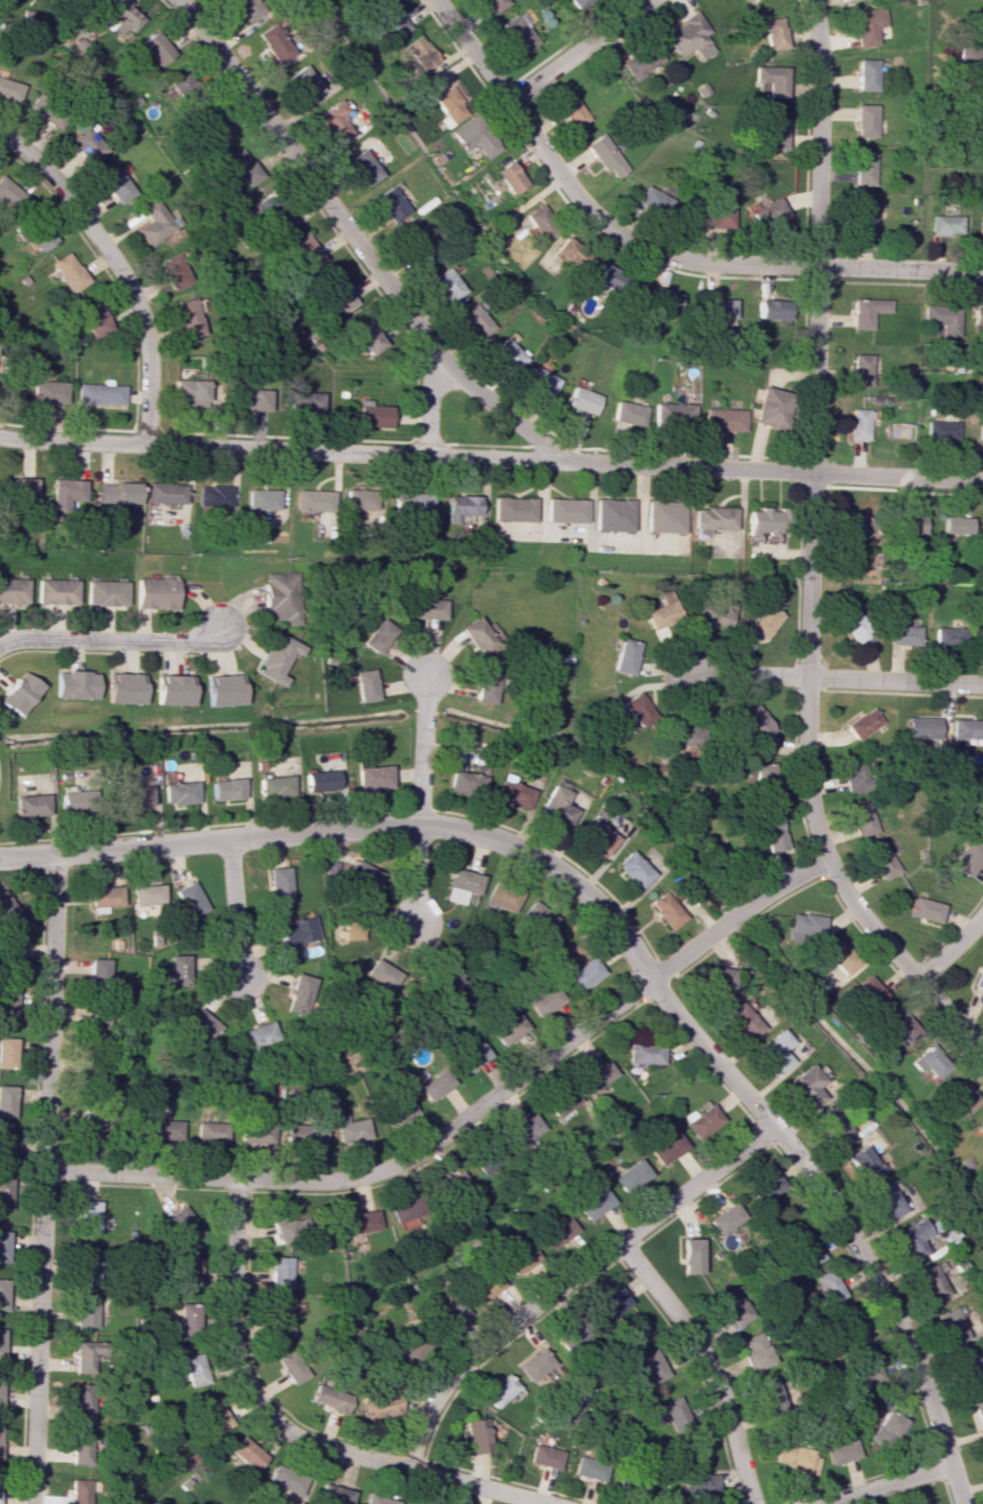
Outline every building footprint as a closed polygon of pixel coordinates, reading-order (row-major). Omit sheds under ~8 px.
[(118,21),(114,26),(124,36),(141,18),(123,0),(112,0),(104,9),(118,21)] [(254,0),(230,0),(245,23),(262,12),(254,0)] [(395,40),(412,26),(391,0),(368,0),(365,2),(395,40)] [(492,14),(508,3),(506,0),(483,0),(492,14)] [(576,10),(590,0),(569,0),(576,10)] [(854,11),(859,47),(879,45),(877,27),(886,26),(884,7),(854,11)] [(680,58),(695,48),(703,60),(716,52),(705,34),(711,31),(700,12),(665,33),(680,58)] [(521,54),(537,43),(517,13),(501,24),(521,54)] [(765,19),(766,50),(785,49),(783,18),(765,19)] [(276,65),(292,55),(273,23),(257,33),(276,65)] [(173,55),(155,30),(139,42),(157,66),(173,55)] [(404,43),(418,71),(436,62),(422,34),(404,43)] [(664,60),(652,41),(621,61),(634,80),(664,60)] [(859,90),(878,91),(879,59),(859,59),(859,90)] [(304,101),(321,90),(303,65),(286,77),(304,101)] [(768,97),(787,98),(787,67),(756,66),(755,82),(769,82),(768,97)] [(168,78),(174,97),(181,95),(185,104),(199,99),(189,71),(168,78)] [(23,83),(0,78),(0,98),(18,103),(23,83)] [(444,115),(438,120),(445,129),(466,113),(458,103),(465,97),(453,82),(431,98),(444,115)] [(574,130),(590,119),(573,94),(557,105),(574,130)] [(314,115),(334,144),(350,133),(339,117),(346,111),(337,98),(314,115)] [(974,101),(975,123),(982,123),(982,100),(974,101)] [(877,137),(877,104),(857,105),(857,137),(877,137)] [(213,149),(231,139),(214,108),(196,117),(213,149)] [(484,159),(500,150),(478,113),(450,130),(463,151),(475,144),(484,159)] [(788,150),(789,118),(769,117),(768,149),(788,150)] [(68,138),(91,163),(107,149),(84,124),(68,138)] [(616,179),(628,170),(603,133),(586,144),(605,173),(610,169),(616,179)] [(231,178),(236,175),(244,187),(260,177),(241,148),(221,161),(231,178)] [(364,186),(380,175),(363,149),(346,159),(364,186)] [(875,152),(856,151),(856,185),(874,185),(875,152)] [(527,184),(510,160),(494,171),(510,195),(527,184)] [(118,205),(134,193),(116,167),(99,178),(118,205)] [(8,210),(23,196),(3,174),(0,176),(0,202),(8,210)] [(407,212),(389,185),(371,197),(390,224),(407,212)] [(666,219),(673,197),(644,186),(636,208),(666,219)] [(272,230),(291,218),(274,191),(255,203),(272,230)] [(149,247),(176,228),(155,197),(141,208),(150,220),(137,230),(149,247)] [(788,215),(778,197),(748,214),(757,231),(788,215)] [(875,239),(876,202),(856,201),(855,239),(875,239)] [(542,240),(559,229),(541,203),(524,214),(542,240)] [(706,206),(705,227),(733,229),(734,208),(706,206)] [(962,216),(931,215),(931,234),(962,234),(962,216)] [(40,252),(56,239),(43,222),(27,235),(40,252)] [(415,264),(431,261),(424,226),(408,230),(415,264)] [(321,262),(304,230),(287,239),(304,271),(321,262)] [(563,238),(554,255),(579,269),(588,252),(563,238)] [(87,283),(69,252),(52,261),(70,293),(87,283)] [(159,260),(169,290),(190,284),(180,253),(159,260)] [(430,277),(447,302),(463,291),(446,267),(430,277)] [(580,294),(592,307),(619,282),(621,286),(624,283),(610,267),(580,294)] [(354,302),(332,274),(316,286),(338,314),(354,302)] [(679,314),(681,292),(654,289),(651,310),(679,314)] [(734,318),(734,299),(706,298),(706,318),(734,318)] [(176,300),(180,338),(200,337),(196,299),(176,300)] [(788,299),(757,300),(758,319),(778,318),(778,324),(789,324),(788,299)] [(871,329),(871,312),(890,312),(890,299),(851,299),(851,328),(871,329)] [(93,340),(113,333),(100,300),(75,309),(81,325),(87,323),(93,340)] [(476,339),(491,327),(473,303),(457,315),(476,339)] [(924,304),(923,324),(941,325),(941,336),(959,337),(960,305),(924,304)] [(972,309),(973,329),(982,329),(982,309),(972,309)] [(349,330),(368,357),(383,345),(364,319),(349,330)] [(488,351),(510,373),(525,359),(503,336),(488,351)] [(869,385),(871,354),(852,353),(850,384),(869,385)] [(523,384),(549,396),(558,379),(531,366),(523,384)] [(124,405),(125,385),(111,385),(111,379),(103,379),(103,384),(78,383),(77,403),(124,405)] [(67,381),(33,380),(32,402),(66,403),(67,381)] [(175,398),(189,398),(189,404),(207,405),(207,380),(175,380),(175,398)] [(254,383),(235,383),(235,409),(268,409),(268,390),(254,389),(254,383)] [(593,415),(598,393),(569,387),(565,408),(593,415)] [(786,392),(760,387),(752,425),(779,430),(786,392)] [(320,413),(320,392),(288,391),(288,413),(320,413)] [(366,405),(367,400),(356,399),(355,425),(387,426),(388,406),(366,405)] [(609,424),(624,427),(624,424),(639,427),(643,406),(614,399),(609,424)] [(690,404),(653,403),(652,424),(690,425),(690,404)] [(740,431),(741,409),(702,408),(701,430),(740,431)] [(868,409),(849,408),(848,439),(867,440),(868,409)] [(956,441),(956,422),(926,421),(926,440),(956,441)] [(35,478),(4,477),(4,497),(35,498),(35,478)] [(83,500),(83,480),(51,479),(51,509),(68,509),(68,500),(83,500)] [(137,503),(138,483),(97,482),(97,502),(137,503)] [(146,502),(185,503),(185,483),(146,483),(146,502)] [(228,503),(229,487),(196,485),(195,511),(235,513),(235,503),(228,503)] [(276,510),(276,490),(245,489),(245,509),(276,510)] [(292,511),(324,512),(325,503),(330,503),(331,491),(293,489),(292,511)] [(390,502),(404,503),(404,514),(429,514),(429,493),(390,492),(390,502)] [(444,495),(443,522),(467,523),(467,514),(475,515),(476,496),(444,495)] [(532,498),(491,497),(490,521),(532,522),(532,498)] [(583,523),(584,499),(544,498),(543,522),(583,523)] [(629,531),(630,499),(592,499),(592,530),(629,531)] [(643,532),(681,533),(682,502),(644,501),(643,532)] [(733,508),(693,507),(692,533),(705,534),(705,529),(733,530),(733,508)] [(745,535),(754,536),(755,532),(764,532),(764,537),(777,537),(778,509),(757,509),(757,511),(745,510),(745,535)] [(842,533),(856,546),(874,526),(860,513),(842,533)] [(923,536),(923,516),(899,515),(898,535),(923,536)] [(970,516),(942,517),(943,540),(954,540),(954,534),(970,533),(970,516)] [(266,619),(285,619),(285,625),(300,625),(299,573),(265,574),(266,619)] [(0,578),(0,602),(27,603),(28,579),(0,578)] [(177,579),(137,578),(136,608),(176,609),(177,579)] [(76,580),(37,579),(37,603),(76,604),(76,580)] [(86,605),(126,606),(126,581),(86,581),(86,605)] [(641,611),(651,631),(683,617),(674,596),(641,611)] [(443,600),(412,599),(411,618),(443,619),(443,600)] [(735,604),(727,600),(724,608),(709,602),(707,607),(699,604),(693,620),(724,632),(735,604)] [(783,617),(768,603),(747,627),(763,640),(783,617)] [(839,615),(852,643),(872,634),(858,605),(839,615)] [(477,654),(498,639),(480,613),(459,627),(477,654)] [(362,645),(378,655),(395,627),(378,617),(362,645)] [(919,626),(889,625),(888,644),(919,645),(919,626)] [(934,646),(962,646),(962,627),(934,627),(934,646)] [(303,647),(276,633),(259,665),(261,666),(257,674),(281,687),(286,678),(280,675),(291,653),(299,656),(303,647)] [(610,671),(631,676),(640,643),(620,637),(610,671)] [(354,671),(356,702),(375,700),(373,670),(354,671)] [(474,701),(495,704),(499,673),(478,670),(474,701)] [(41,686),(22,671),(0,698),(0,702),(17,716),(41,686)] [(96,672),(55,671),(54,698),(95,699),(96,672)] [(106,681),(106,703),(142,704),(142,673),(112,673),(111,681),(106,681)] [(243,704),(241,674),(210,676),(210,685),(206,685),(207,706),(243,704)] [(157,705),(191,705),(192,676),(157,675),(157,705)] [(655,717),(638,691),(621,703),(639,728),(655,717)] [(771,730),(756,703),(739,712),(753,740),(771,730)] [(881,721),(867,706),(844,727),(859,742),(881,721)] [(937,718),(904,717),(904,738),(936,739),(937,718)] [(982,738),(982,720),(951,719),(950,737),(982,738)] [(843,759),(844,792),(862,791),(862,759),(843,759)] [(754,795),(773,795),(773,763),(753,764),(754,795)] [(357,789),(391,788),(390,766),(356,767),(357,789)] [(305,792),(336,790),(336,771),(304,772),(305,792)] [(448,791),(483,794),(484,774),(449,772),(448,791)] [(290,776),(257,777),(258,798),(291,796),(290,776)] [(242,799),(241,779),(210,780),(211,801),(242,799)] [(525,810),(532,791),(500,779),(493,798),(525,810)] [(162,804),(196,803),(195,782),(161,783),(162,804)] [(563,805),(569,791),(550,783),(537,815),(566,827),(573,809),(563,805)] [(119,807),(149,806),(149,786),(119,788),(119,807)] [(60,790),(61,811),(87,811),(86,789),(60,790)] [(47,795),(13,796),(14,817),(48,816),(47,795)] [(857,836),(876,831),(868,802),(849,807),(857,836)] [(604,855),(617,839),(591,818),(578,834),(604,855)] [(766,852),(785,849),(781,819),(762,821),(766,852)] [(965,838),(950,867),(970,877),(982,851),(982,847),(965,838)] [(882,880),(899,871),(884,843),(867,852),(882,880)] [(653,874),(629,849),(613,865),(637,890),(653,874)] [(372,890),(381,872),(355,859),(346,877),(372,890)] [(338,861),(326,862),(327,872),(339,871),(338,861)] [(289,901),(289,867),(269,868),(270,901),(289,901)] [(483,875),(452,868),(444,900),(463,905),(466,892),(478,895),(483,875)] [(175,888),(188,919),(206,911),(193,881),(175,888)] [(482,909),(497,914),(499,909),(513,914),(520,893),(491,883),(482,909)] [(163,904),(162,884),(132,885),(133,905),(163,904)] [(90,887),(91,907),(121,906),(121,886),(90,887)] [(21,915),(3,890),(0,891),(0,922),(4,927),(21,915)] [(670,930),(684,917),(661,891),(647,904),(670,930)] [(943,903),(912,897),(909,917),(939,923),(943,903)] [(545,936),(558,919),(532,900),(519,917),(545,936)] [(823,916),(789,913),(787,932),(821,936),(823,916)] [(278,925),(284,949),(319,940),(312,916),(278,925)] [(343,939),(362,940),(363,917),(344,916),(343,939)] [(821,951),(844,976),(859,962),(836,937),(821,951)] [(18,942),(1,942),(1,970),(18,971),(18,942)] [(162,985),(187,985),(187,955),(168,955),(168,974),(162,974),(162,985)] [(566,976),(578,992),(603,972),(591,956),(566,976)] [(982,991),(982,957),(969,984),(982,991)] [(391,991),(402,974),(375,958),(364,975),(391,991)] [(457,964),(431,973),(437,992),(464,982),(457,964)] [(735,1000),(736,990),(732,990),(733,968),(712,967),(711,999),(735,1000)] [(308,1014),(313,977),(292,974),(287,1011),(308,1014)] [(852,989),(873,1012),(889,997),(868,974),(852,989)] [(540,1018),(564,1002),(550,980),(525,997),(540,1018)] [(0,990),(0,1023),(15,1023),(16,990),(0,990)] [(730,1027),(745,1044),(763,1027),(738,1001),(724,1014),(734,1024),(730,1027)] [(220,1025),(195,1008),(184,1024),(209,1041),(220,1025)] [(884,1022),(904,1044),(919,1031),(898,1008),(884,1022)] [(529,1030),(518,1012),(491,1029),(502,1047),(529,1030)] [(242,1031),(248,1049),(276,1039),(270,1020),(242,1031)] [(102,1021),(89,1021),(89,1036),(102,1036),(102,1021)] [(792,1043),(782,1029),(755,1049),(774,1075),(791,1062),(782,1050),(792,1043)] [(0,1038),(0,1068),(15,1068),(15,1038),(0,1038)] [(491,1056),(481,1040),(454,1057),(465,1073),(491,1056)] [(628,1063),(662,1064),(662,1044),(629,1043),(628,1063)] [(949,1066),(926,1044),(910,1061),(933,1083),(949,1066)] [(579,1075),(589,1092),(616,1076),(606,1059),(579,1075)] [(785,1083),(807,1112),(825,1098),(816,1087),(823,1081),(810,1064),(785,1083)] [(429,1102),(454,1084),(443,1068),(418,1086),(429,1102)] [(945,1090),(963,1113),(978,1102),(959,1079),(945,1090)] [(13,1118),(14,1086),(0,1085),(0,1117),(13,1118)] [(546,1102),(554,1116),(584,1101),(576,1086),(546,1102)] [(390,1125),(415,1113),(407,1096),(382,1107),(390,1125)] [(681,1117),(697,1140),(723,1121),(710,1103),(695,1115),(691,1110),(681,1117)] [(814,1122),(835,1144),(850,1130),(830,1108),(814,1122)] [(83,1139),(101,1138),(101,1111),(82,1112),(83,1139)] [(346,1121),(344,1114),(333,1116),(338,1144),(369,1138),(365,1117),(346,1121)] [(516,1146),(545,1132),(536,1114),(507,1128),(516,1146)] [(982,1143),(982,1119),(972,1126),(982,1143)] [(149,1141),(180,1141),(181,1120),(149,1120),(149,1141)] [(224,1143),(225,1123),(196,1122),(196,1142),(224,1143)] [(305,1144),(323,1144),(322,1124),(304,1125),(305,1144)] [(687,1147),(675,1130),(649,1149),(660,1166),(687,1147)] [(12,1163),(11,1134),(0,1134),(0,1164),(12,1163)] [(470,1159),(482,1174),(505,1156),(493,1141),(470,1159)] [(882,1172),(864,1144),(846,1156),(864,1184),(882,1172)] [(624,1193),(650,1174),(638,1158),(612,1177),(624,1193)] [(470,1188),(458,1169),(442,1180),(454,1198),(470,1188)] [(760,1203),(785,1188),(774,1170),(749,1186),(760,1203)] [(0,1178),(0,1210),(8,1210),(9,1178),(0,1178)] [(871,1191),(888,1220),(905,1211),(888,1181),(871,1191)] [(587,1222),(613,1202),(601,1186),(575,1205),(587,1222)] [(388,1205),(396,1231),(421,1224),(413,1197),(388,1205)] [(98,1201),(79,1201),(78,1232),(97,1233),(98,1201)] [(743,1217),(732,1202),(707,1220),(719,1235),(743,1217)] [(202,1231),(181,1204),(163,1219),(184,1245),(202,1231)] [(344,1215),(349,1235),(380,1228),(375,1208),(344,1215)] [(577,1229),(564,1213),(539,1233),(551,1249),(577,1229)] [(274,1222),(276,1241),(305,1237),(302,1218),(274,1222)] [(894,1230),(907,1262),(926,1254),(919,1238),(937,1230),(933,1221),(923,1225),(921,1219),(894,1230)] [(956,1242),(953,1227),(942,1229),(944,1244),(956,1242)] [(807,1268),(823,1259),(807,1229),(791,1238),(807,1268)] [(701,1274),(700,1238),(681,1239),(682,1274),(701,1274)] [(504,1263),(516,1276),(539,1255),(527,1241),(504,1263)] [(98,1250),(78,1250),(78,1280),(98,1280),(98,1250)] [(179,1256),(178,1289),(197,1289),(198,1256),(179,1256)] [(288,1288),(289,1257),(270,1256),(269,1288),(288,1288)] [(930,1302),(947,1293),(932,1263),(915,1272),(930,1302)] [(845,1296),(833,1268),(816,1276),(829,1304),(845,1296)] [(503,1284),(490,1269),(466,1288),(479,1304),(503,1284)] [(630,1302),(618,1286),(594,1304),(606,1321),(630,1302)] [(716,1297),(723,1310),(720,1311),(729,1328),(751,1316),(735,1286),(716,1297)] [(94,1328),(95,1295),(75,1295),(74,1327),(94,1328)] [(448,1331),(465,1312),(450,1298),(432,1317),(448,1331)] [(289,1300),(270,1301),(271,1339),(290,1338),(289,1300)] [(178,1334),(197,1334),(197,1304),(179,1303),(178,1334)] [(960,1306),(937,1312),(946,1344),(968,1339),(960,1306)] [(866,1341),(858,1311),(838,1316),(846,1347),(866,1341)] [(741,1339),(747,1352),(742,1354),(750,1372),(772,1363),(759,1331),(741,1339)] [(94,1373),(95,1342),(73,1341),(72,1372),(94,1373)] [(412,1361),(412,1343),(396,1343),(397,1362),(412,1361)] [(514,1362),(525,1381),(551,1366),(540,1347),(514,1362)] [(637,1355),(649,1383),(667,1376),(655,1347),(637,1355)] [(966,1387),(982,1380),(982,1378),(971,1349),(953,1356),(966,1387)] [(275,1359),(289,1385),(306,1376),(292,1350),(275,1359)] [(180,1357),(182,1364),(175,1366),(178,1381),(186,1379),(188,1387),(206,1383),(200,1353),(180,1357)] [(859,1360),(861,1366),(846,1372),(853,1391),(879,1381),(870,1356),(859,1360)] [(480,1395),(492,1409),(516,1387),(503,1373),(480,1395)] [(764,1412),(784,1408),(777,1375),(757,1379),(764,1412)] [(91,1423),(92,1384),(71,1383),(70,1422),(91,1423)] [(309,1402),(344,1413),(350,1395),(314,1384),(309,1402)] [(673,1433),(691,1425),(677,1395),(660,1404),(673,1433)] [(362,1417),(396,1416),(396,1396),(361,1396),(362,1417)] [(199,1406),(211,1434),(229,1426),(217,1398),(199,1406)] [(970,1401),(978,1431),(982,1430),(982,1398),(970,1401)] [(891,1450),(907,1420),(886,1409),(870,1438),(891,1450)] [(488,1451),(483,1417),(463,1420),(468,1454),(488,1451)] [(68,1464),(89,1465),(90,1434),(70,1434),(68,1464)] [(226,1449),(250,1472),(264,1458),(240,1435),(226,1449)] [(824,1448),(831,1466),(860,1456),(853,1438),(824,1448)] [(561,1449),(530,1445),(528,1464),(558,1468),(561,1449)] [(604,1461),(575,1457),(572,1477),(601,1481),(604,1461)] [(303,1477),(271,1466),(265,1485),(298,1495),(303,1477)] [(715,1494),(716,1475),(685,1474),(684,1493),(715,1494)] [(89,1479),(68,1479),(67,1503),(88,1503),(89,1479)] [(321,1483),(316,1503),(322,1503),(349,1503),(352,1491),(321,1483)] [(366,1493),(363,1503),(395,1503),(396,1502),(366,1493)]
